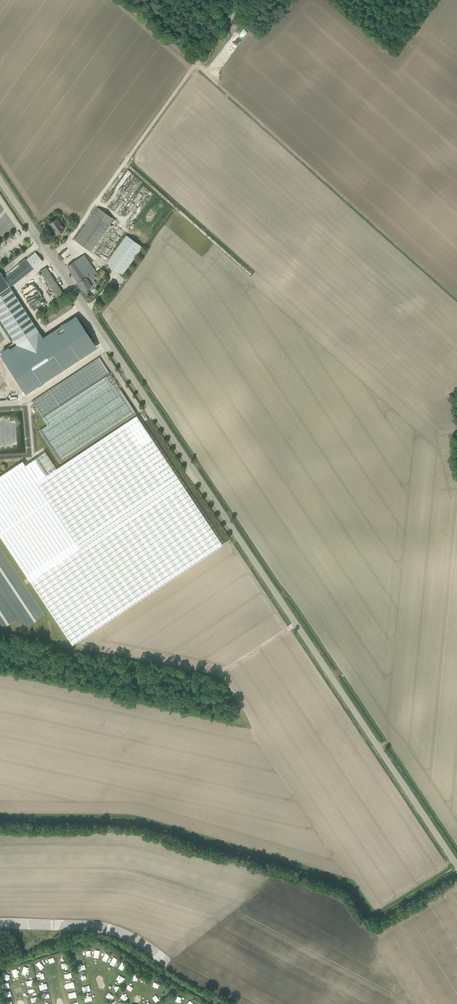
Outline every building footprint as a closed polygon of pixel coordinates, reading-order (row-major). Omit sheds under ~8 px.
[(127,169),(119,181),(120,182),(119,184),(123,186),(125,183),(126,183),(126,182),(128,183),(134,174),(127,169)] [(98,207),(94,213),(74,240),(93,253),(112,226),(110,225),(114,219),(98,207)] [(52,230),(56,235),(64,229),(57,218),(49,223),(53,229),(52,230)] [(126,235),(107,262),(107,263),(122,274),(142,247),(126,235)] [(20,266),(4,278),(10,287),(33,269),(32,268),(35,266),(36,266),(42,261),(35,252),(26,259),(25,258),(18,264),(20,266)] [(91,276),(97,272),(93,267),(92,267),(84,255),(74,261),(67,266),(78,282),(85,277),(90,274),(91,276)] [(39,271),(42,275),(58,300),(65,296),(46,267),(39,271)] [(11,288),(10,287),(4,278),(0,272),(0,319),(17,345),(38,331),(11,288)] [(85,277),(78,282),(83,291),(87,289),(88,290),(96,284),(93,279),(90,281),(88,278),(91,276),(90,274),(85,277)] [(43,337),(38,331),(17,345),(0,355),(26,394),(72,363),(69,359),(93,343),(79,321),(56,336),(53,331),(43,337)] [(137,414),(99,357),(32,401),(47,425),(39,430),(61,463),(137,414)] [(222,545),(136,415),(56,469),(45,452),(0,482),(0,536),(72,645),(222,545)] [(184,999),(178,996),(174,1002),(177,1003),(180,1003),(184,999)]
